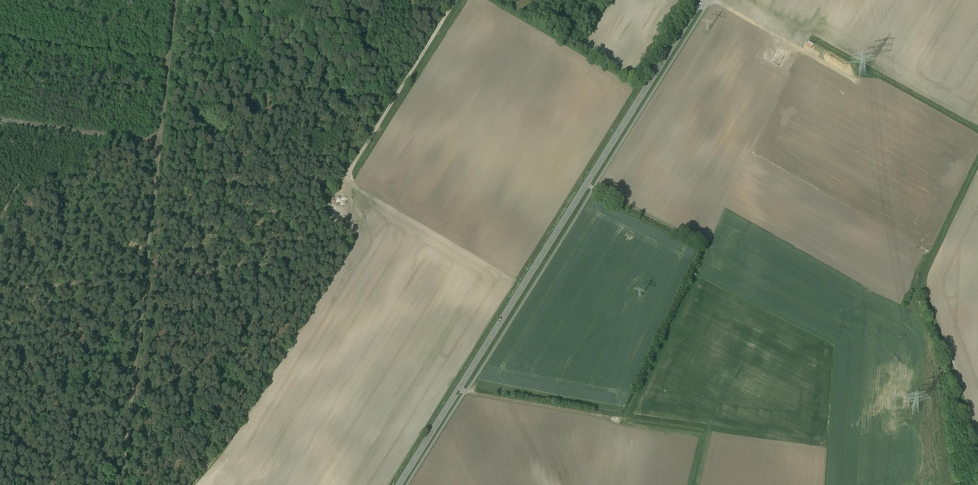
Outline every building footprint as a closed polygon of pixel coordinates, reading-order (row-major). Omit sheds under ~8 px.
[(338,202),(345,226),(350,225),(343,200),(338,202)]
